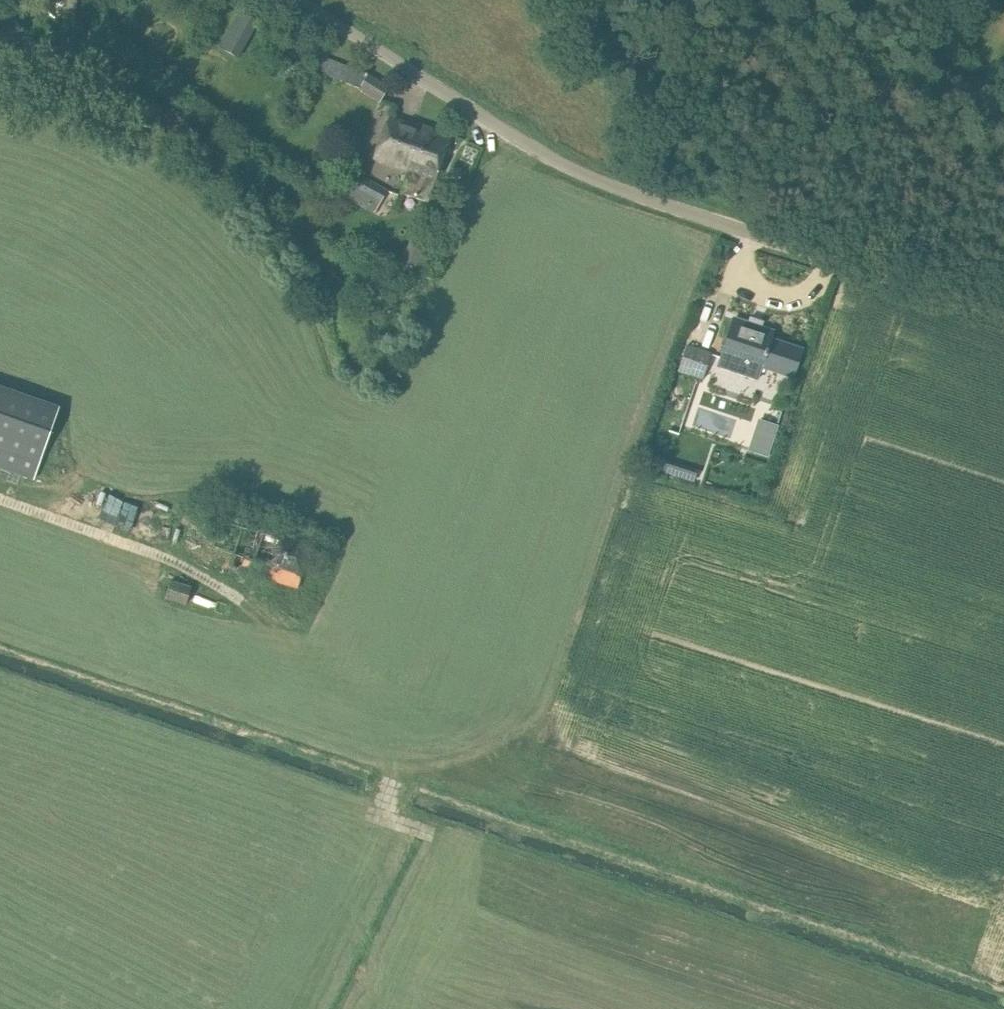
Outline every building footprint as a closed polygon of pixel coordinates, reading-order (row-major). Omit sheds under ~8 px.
[(79,4),(78,2),(78,0),(47,0),(47,2),(47,4),(47,7),(47,9),(48,11),(49,13),(50,15),(52,16),(53,17),(55,19),(57,19),(59,20),(62,20),(64,20),(66,20),(68,19),(70,19),(72,17),(73,16),(75,15),(76,13),(77,11),(78,9),(78,7),(79,4)] [(241,55),(258,23),(240,14),(224,46),(241,55)] [(312,69),(361,88),(369,75),(362,72),(318,54),(312,69)] [(390,88),(369,75),(361,88),(360,90),(380,102),(390,88)] [(423,126),(410,122),(407,125),(389,119),(375,158),(409,170),(414,157),(417,149),(422,150),(423,145),(417,143),(423,126)] [(187,142),(194,130),(187,126),(180,138),(187,142)] [(428,202),(451,136),(423,126),(417,143),(423,145),(422,150),(417,149),(414,157),(409,170),(401,194),(428,202)] [(388,190),(355,172),(349,184),(381,202),(388,190)] [(773,332),(734,319),(721,357),(749,367),(751,363),(794,378),(803,349),(770,339),(773,332)] [(703,380),(711,353),(687,345),(678,372),(703,380)] [(33,480),(59,407),(0,387),(0,469),(33,480)] [(766,458),(777,427),(757,420),(746,452),(766,458)] [(673,476),(692,482),(696,469),(677,463),(673,476)] [(227,567),(296,585),(303,559),(253,546),(250,558),(231,553),(227,567)] [(186,606),(191,588),(170,581),(165,599),(186,606)]
